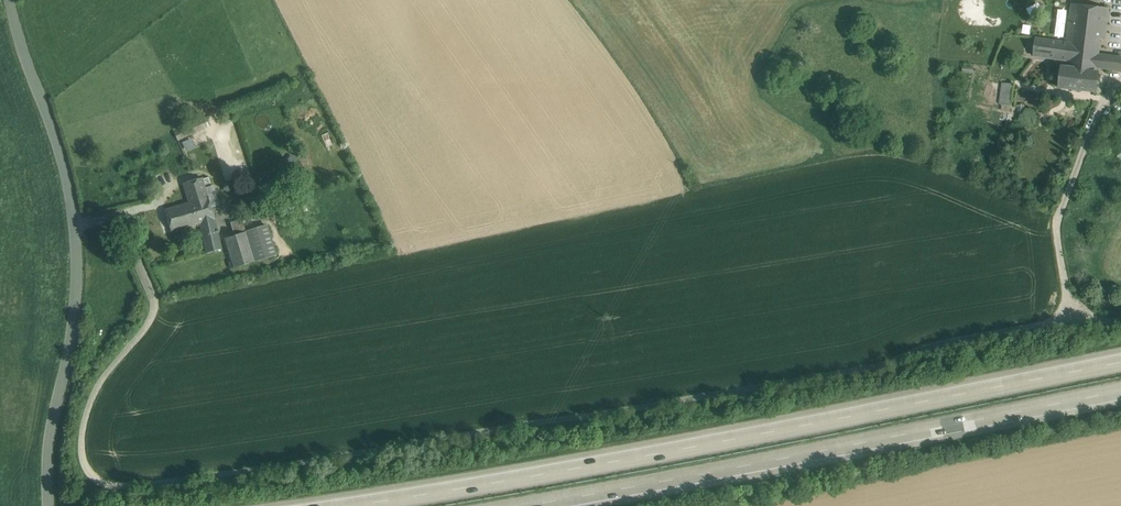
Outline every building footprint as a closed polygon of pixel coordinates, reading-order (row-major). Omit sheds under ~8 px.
[(1068,68),(1097,72),(1097,68),(1120,71),(1120,57),(1099,54),(1101,41),(1105,8),(1076,4),(1071,43),(1036,38),(1034,57),(1061,60),(1069,61),(1068,68)] [(1114,9),(1105,8),(1101,41),(1110,42),(1114,9)] [(1058,9),(1057,36),(1066,36),(1067,9),(1058,9)] [(1068,68),(1062,67),(1059,88),(1096,92),(1098,73),(1097,72),(1068,68)] [(1014,84),(1003,83),(1000,104),(1011,106),(1014,84)] [(180,121),(172,125),(174,132),(184,128),(180,121)] [(184,128),(174,132),(178,140),(202,129),(198,121),(184,128)] [(215,219),(202,178),(183,184),(189,203),(165,210),(172,232),(200,224),(215,219)] [(215,219),(200,224),(207,253),(222,249),(215,219)] [(242,219),(231,223),(235,235),(246,232),(242,219)] [(269,225),(246,232),(255,262),(278,255),(271,232),(269,225)] [(235,235),(225,238),(235,268),(255,262),(246,232),(235,235)]
